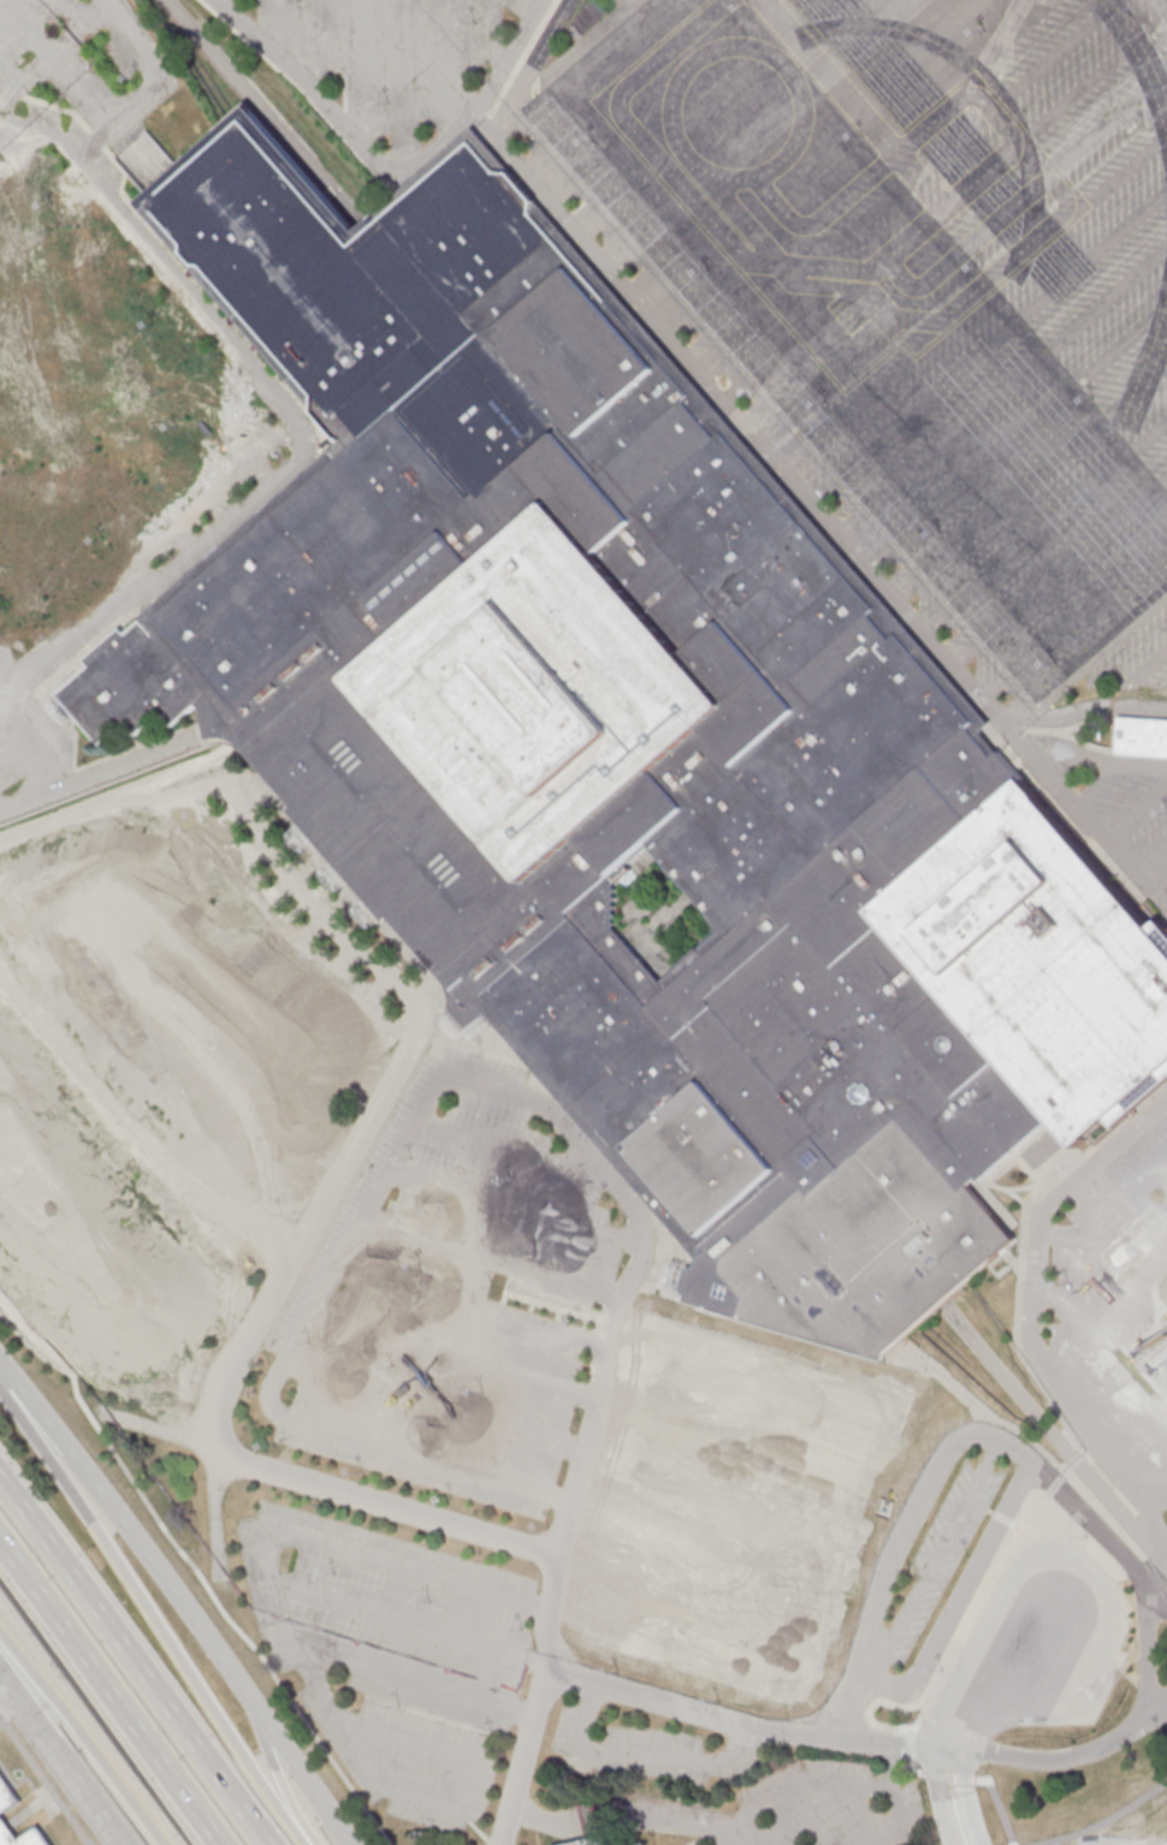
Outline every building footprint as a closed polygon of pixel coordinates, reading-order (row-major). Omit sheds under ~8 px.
[(1161,918),(1166,925),(1166,1085),(1116,1127),(1106,1117),(1076,1147),(1052,1120),(983,1179),(1021,1221),(1009,1229),(1018,1240),(898,1375),(698,1325),(689,1268),(692,1269),(693,1266),(698,1268),(699,1259),(491,1015),(467,1036),(445,1009),(446,995),(442,983),(383,914),(368,929),(353,908),(366,896),(350,877),(334,889),(319,870),(333,859),(316,840),(302,853),(285,833),(300,820),(291,809),(295,807),(248,751),(235,740),(223,736),(207,738),(203,707),(199,704),(164,732),(153,722),(137,736),(124,724),(102,743),(58,693),(93,665),(87,659),(123,627),(128,633),(144,619),(142,616),(345,440),(135,200),(247,105),(356,231),(475,124),(993,724),(983,732),(1154,929),(1161,918)] [(1166,757),(1166,718),(1118,716),(1115,754),(1166,757)] [(41,1826),(20,1839),(5,1814),(22,1803),(0,1768),(0,1844),(52,1844),(41,1826)] [(611,1835),(560,1844),(612,1844),(611,1835)]
